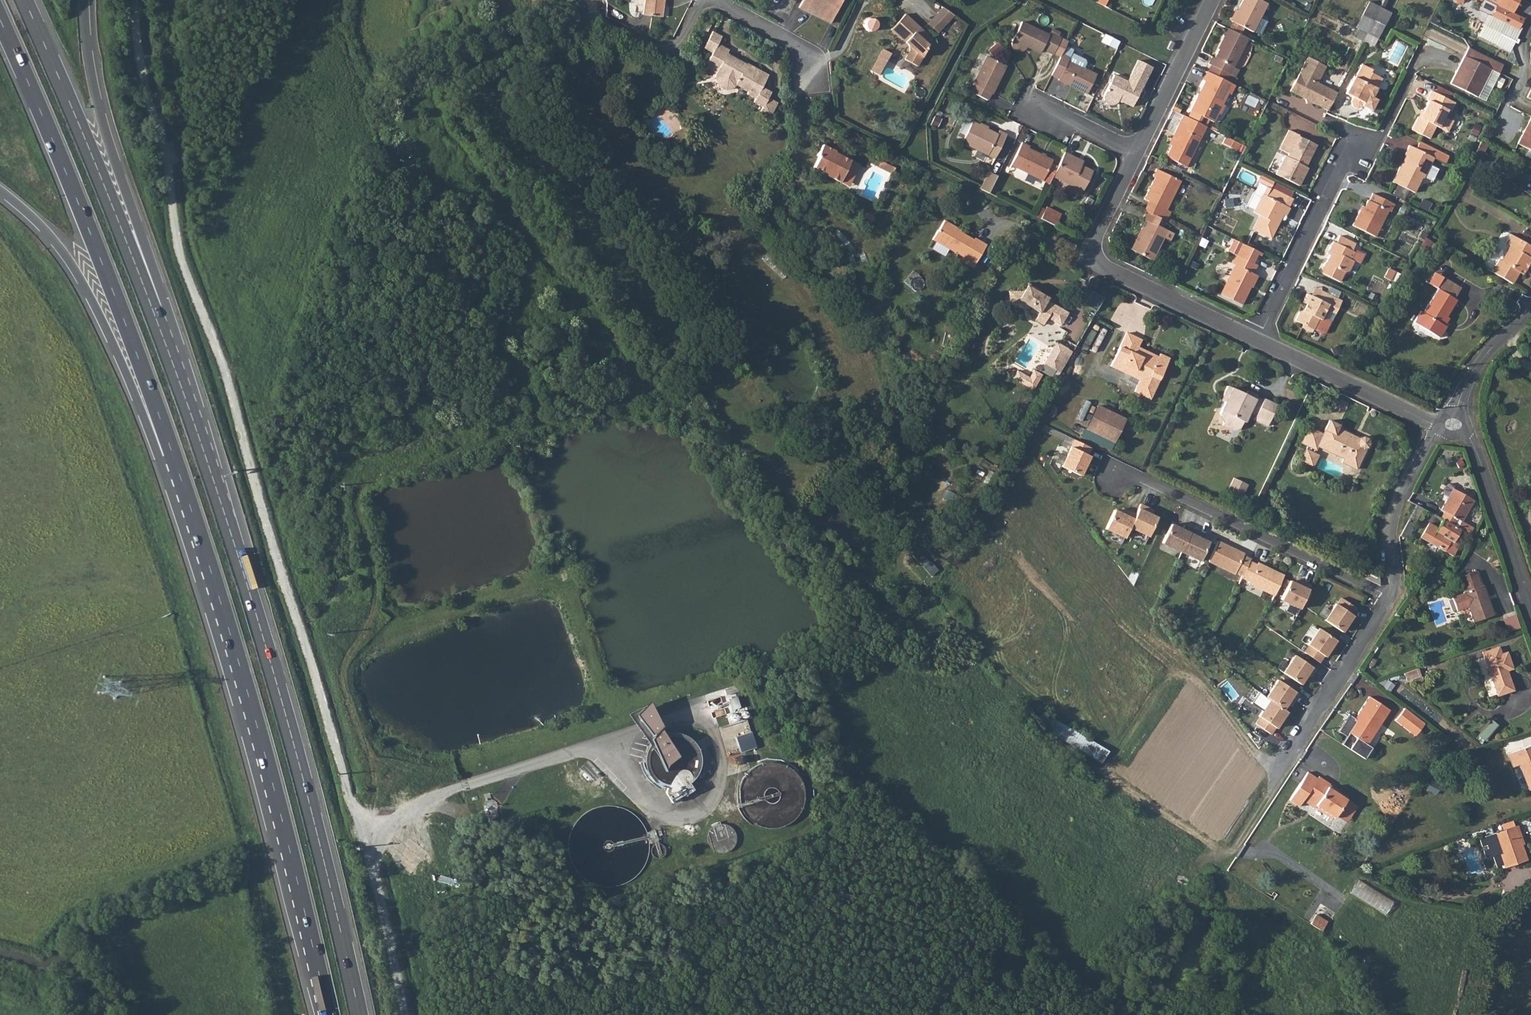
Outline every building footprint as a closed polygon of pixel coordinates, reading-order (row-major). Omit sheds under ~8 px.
[(659,18),(661,0),(642,0),(640,15),(659,18)] [(798,10),(811,16),(820,0),(803,0),(798,10)] [(830,25),(842,0),(820,0),(811,16),(830,25)] [(1250,33),(1265,4),(1256,0),(1241,0),(1230,22),(1250,33)] [(1366,32),(1380,6),(1369,0),(1368,0),(1355,26),(1366,32)] [(1478,4),(1475,9),(1487,16),(1516,30),(1518,26),(1521,20),(1510,14),(1517,0),(1470,0),(1478,4)] [(1366,32),(1377,38),(1378,38),(1392,12),(1380,6),(1366,32)] [(941,9),(935,16),(945,26),(952,17),(941,9)] [(921,34),(925,38),(924,42),(928,47),(930,43),(945,26),(935,16),(921,34)] [(1516,30),(1487,16),(1477,36),(1510,51),(1522,28),(1518,26),(1516,30)] [(889,32),(906,47),(907,54),(902,61),(914,69),(928,47),(924,42),(925,38),(921,34),(903,17),(889,32)] [(1261,18),(1257,31),(1262,32),(1266,20),(1261,18)] [(863,27),(864,30),(866,32),(868,33),(873,32),(875,30),(877,27),(877,24),(875,21),(872,19),(870,19),(867,20),(865,21),(864,23),(863,27)] [(699,32),(706,35),(710,29),(703,25),(699,32)] [(1054,55),(1061,41),(1062,40),(1051,34),(1049,37),(1022,25),(1013,43),(1012,47),(1013,51),(1014,54),(1016,56),(1018,56),(1021,55),(1025,52),(1027,49),(1040,56),(1043,51),(1053,57),(1054,55)] [(1210,66),(1234,77),(1237,70),(1232,67),(1246,38),(1224,28),(1221,36),(1224,38),(1213,59),(1210,58),(1207,65),(1210,66)] [(1362,41),(1373,46),(1377,38),(1366,32),(1362,41)] [(720,40),(712,36),(703,52),(711,57),(704,71),(715,77),(714,83),(716,88),(719,90),(723,92),(728,91),(733,87),(746,94),(745,97),(754,101),(751,107),(760,112),(759,113),(769,118),(776,105),(767,100),(770,94),(761,89),(767,77),(747,67),(746,68),(736,62),(735,64),(725,59),(727,54),(716,48),(720,40)] [(1054,55),(1060,58),(1062,54),(1067,44),(1061,41),(1054,55)] [(1466,47),(1449,84),(1485,100),(1491,86),(1483,83),(1489,69),(1497,72),(1501,64),(1466,47)] [(882,49),(869,70),(876,75),(889,54),(882,49)] [(1052,75),(1059,78),(1058,81),(1087,94),(1096,74),(1068,61),(1069,58),(1062,54),(1060,58),(1052,75)] [(1296,74),(1309,80),(1315,82),(1322,67),(1303,58),(1296,74)] [(973,88),(993,97),(1006,70),(987,60),(973,88)] [(1206,72),(1231,83),(1234,77),(1210,66),(1206,72)] [(1343,92),(1352,96),(1350,99),(1352,105),(1357,107),(1361,105),(1367,95),(1370,96),(1380,78),(1359,67),(1354,75),(1352,75),(1343,92)] [(1497,72),(1489,69),(1483,83),(1491,86),(1492,84),(1499,87),(1503,78),(1496,75),(1497,72)] [(1206,72),(1202,80),(1206,82),(1191,111),(1213,122),(1228,91),(1231,92),(1234,85),(1231,83),(1206,72)] [(1287,92),(1326,111),(1335,93),(1314,83),(1315,82),(1309,80),(1296,74),(1287,92)] [(1104,99),(1106,102),(1109,103),(1111,104),(1117,102),(1118,99),(1132,106),(1142,87),(1115,75),(1105,96),(1104,99)] [(1452,102),(1427,91),(1422,101),(1424,102),(1416,119),(1414,118),(1408,130),(1426,139),(1432,126),(1444,132),(1450,121),(1448,120),(1451,114),(1447,112),(1452,102)] [(1167,157),(1188,166),(1206,127),(1183,116),(1174,135),(1178,137),(1167,157)] [(1530,118),(1516,145),(1530,152),(1530,118)] [(965,139),(972,121),(966,119),(959,137),(965,139)] [(963,145),(996,161),(1008,137),(1001,134),(999,137),(973,124),(963,145)] [(1275,175),(1297,186),(1303,175),(1298,172),(1301,167),(1304,168),(1310,155),(1315,146),(1297,137),(1297,136),(1287,131),(1278,150),(1287,154),(1285,159),(1282,158),(1275,175)] [(1242,151),(1245,144),(1227,137),(1224,144),(1242,151)] [(1406,190),(1412,193),(1418,181),(1422,179),(1432,159),(1432,158),(1443,163),(1446,156),(1417,141),(1414,148),(1407,145),(1406,147),(1401,155),(1406,158),(1400,169),(1397,168),(1390,182),(1396,185),(1406,190)] [(814,166),(825,172),(827,177),(848,186),(858,164),(834,153),(835,151),(822,144),(816,155),(819,157),(814,166)] [(1012,167),(1043,181),(1053,161),(1030,150),(1031,147),(1023,144),(1012,167)] [(1474,155),(1484,160),(1490,150),(1479,144),(1474,155)] [(1054,177),(1086,192),(1095,172),(1079,165),(1081,160),(1066,153),(1054,177)] [(1164,220),(1168,211),(1182,181),(1157,169),(1153,178),(1156,179),(1146,200),(1150,202),(1145,211),(1148,212),(1162,219),(1164,220)] [(980,191),(990,195),(997,179),(988,175),(980,191)] [(1391,195),(1401,200),(1406,190),(1396,185),(1391,195)] [(1243,210),(1257,216),(1250,229),(1269,237),(1279,215),(1283,217),(1288,207),(1281,204),(1285,196),(1267,188),(1263,196),(1252,191),(1243,210)] [(1350,227),(1373,238),(1385,211),(1389,212),(1393,204),(1372,193),(1368,201),(1366,200),(1359,213),(1357,213),(1350,227)] [(1041,219),(1057,227),(1061,218),(1045,210),(1041,219)] [(1136,251),(1155,260),(1166,238),(1172,241),(1175,234),(1169,231),(1159,226),(1162,219),(1148,212),(1145,218),(1147,219),(1140,232),(1144,234),(1136,251)] [(928,242),(960,261),(959,263),(969,270),(983,247),(971,240),(969,242),(954,233),(952,236),(949,233),(951,230),(941,222),(935,233),(933,232),(928,242)] [(1323,262),(1318,272),(1338,282),(1343,271),(1348,271),(1352,262),(1358,265),(1363,255),(1354,250),(1353,253),(1351,251),(1354,244),(1338,236),(1335,243),(1331,241),(1327,250),(1330,252),(1325,262),(1323,262)] [(1492,273),(1497,275),(1520,242),(1511,237),(1506,245),(1510,248),(1506,253),(1501,262),(1498,261),(1492,273)] [(1233,239),(1227,251),(1236,255),(1241,243),(1233,239)] [(1514,286),(1521,273),(1524,275),(1530,263),(1530,247),(1528,246),(1520,242),(1497,275),(1514,286)] [(1241,243),(1236,255),(1254,264),(1260,252),(1241,243)] [(1220,296),(1240,305),(1244,297),(1254,276),(1250,273),(1254,264),(1236,255),(1230,265),(1233,267),(1220,296)] [(1435,289),(1441,278),(1434,273),(1427,284),(1435,289)] [(1435,289),(1436,290),(1423,314),(1418,312),(1412,323),(1438,339),(1443,328),(1441,326),(1456,301),(1453,300),(1460,288),(1441,278),(1435,289)] [(1036,317),(1044,322),(1046,320),(1060,328),(1068,314),(1045,302),(1046,299),(1034,292),(1035,290),(1026,285),(1021,293),(1007,293),(1007,306),(1014,306),(1024,313),(1027,309),(1037,315),(1036,317)] [(1340,292),(1329,286),(1325,294),(1336,299),(1340,292)] [(1310,296),(1321,301),(1325,294),(1313,288),(1310,296)] [(1093,290),(1085,304),(1098,311),(1105,297),(1093,290)] [(1329,311),(1335,314),(1341,301),(1336,299),(1325,294),(1321,301),(1310,296),(1307,294),(1302,303),(1307,306),(1304,312),(1300,309),(1294,321),(1302,325),(1300,328),(1311,333),(1313,330),(1322,334),(1325,333),(1331,321),(1325,318),(1329,311)] [(1335,314),(1329,311),(1325,318),(1331,321),(1335,314)] [(1036,317),(1032,324),(1041,329),(1044,322),(1036,317)] [(1124,373),(1126,368),(1141,375),(1139,380),(1134,391),(1149,399),(1168,359),(1158,354),(1155,359),(1134,349),(1139,339),(1125,333),(1110,366),(1124,373)] [(1054,374),(1068,352),(1055,344),(1042,366),(1054,374)] [(1054,374),(1060,377),(1073,355),(1068,352),(1054,374)] [(1124,373),(1139,380),(1141,375),(1126,368),(1124,373)] [(1222,395),(1226,398),(1224,403),(1218,414),(1221,415),(1224,426),(1234,431),(1239,428),(1243,421),(1244,421),(1249,411),(1253,402),(1256,397),(1257,395),(1247,390),(1244,394),(1227,385),(1222,395)] [(1262,400),(1256,397),(1253,402),(1249,411),(1255,415),(1262,400)] [(1277,405),(1263,398),(1262,400),(1255,415),(1253,419),(1266,426),(1277,405)] [(1099,407),(1089,429),(1114,441),(1124,418),(1099,407)] [(1336,428),(1338,425),(1329,421),(1322,436),(1316,433),(1315,436),(1306,431),(1300,445),(1314,452),(1317,448),(1342,460),(1340,464),(1356,471),(1367,447),(1366,438),(1360,435),(1358,439),(1357,442),(1334,431),(1336,428)] [(1336,428),(1334,431),(1357,442),(1358,439),(1336,428)] [(1090,448),(1075,441),(1062,468),(1080,476),(1090,457),(1088,456),(1090,448)] [(1308,468),(1313,457),(1304,453),(1299,464),(1308,468)] [(1308,468),(1312,471),(1318,459),(1313,457),(1308,468)] [(1229,494),(1241,501),(1248,486),(1235,480),(1229,494)] [(1445,511),(1447,513),(1443,519),(1445,520),(1457,527),(1461,520),(1463,522),(1475,502),(1457,491),(1458,489),(1453,485),(1451,486),(1446,493),(1447,496),(1454,500),(1452,503),(1450,501),(1445,511)] [(1149,510),(1141,506),(1136,517),(1130,529),(1149,538),(1158,519),(1146,514),(1149,510)] [(1130,529),(1136,517),(1128,513),(1126,517),(1115,512),(1106,530),(1125,539),(1130,529)] [(1438,531),(1430,526),(1421,540),(1447,556),(1455,544),(1463,531),(1457,527),(1445,520),(1438,531)] [(1182,531),(1171,526),(1162,544),(1181,553),(1192,531),(1184,527),(1182,531)] [(1200,534),(1192,531),(1181,553),(1200,562),(1209,544),(1203,542),(1198,539),(1200,534)] [(1244,556),(1218,543),(1208,563),(1234,576),(1235,574),(1243,577),(1249,563),(1250,561),(1243,558),(1244,556)] [(1455,544),(1447,556),(1451,558),(1459,547),(1455,544)] [(1256,567),(1249,563),(1243,577),(1241,579),(1249,583),(1248,585),(1274,597),(1284,578),(1257,565),(1256,567)] [(1464,580),(1467,587),(1484,581),(1481,574),(1464,580)] [(1487,587),(1484,581),(1467,587),(1468,591),(1468,594),(1468,596),(1455,600),(1460,614),(1473,610),(1478,624),(1497,617),(1487,587)] [(1301,607),(1310,588),(1303,584),(1301,588),(1289,583),(1280,602),(1299,611),(1301,607)] [(1336,606),(1324,623),(1341,634),(1353,618),(1352,617),(1356,610),(1341,600),(1337,607),(1336,606)] [(1507,630),(1521,628),(1518,615),(1505,617),(1507,630)] [(1335,642),(1319,631),(1307,647),(1308,648),(1304,655),(1318,665),(1323,658),(1324,659),(1335,642)] [(1487,655),(1501,698),(1517,693),(1510,673),(1516,671),(1511,655),(1505,657),(1502,650),(1487,655)] [(1315,672),(1294,658),(1283,675),(1299,686),(1306,676),(1310,679),(1315,672)] [(1278,682),(1265,699),(1270,702),(1283,711),(1286,706),(1290,701),(1293,703),(1298,697),(1278,682)] [(634,716),(651,710),(646,702),(630,710),(634,716)] [(726,708),(729,716),(737,713),(734,706),(733,702),(725,705),(726,708)] [(1255,726),(1270,736),(1274,730),(1275,730),(1286,714),(1283,711),(1270,702),(1258,718),(1260,720),(1255,726)] [(1398,717),(1378,704),(1364,727),(1359,723),(1348,740),(1357,745),(1360,741),(1368,746),(1360,758),(1375,767),(1382,755),(1377,752),(1398,717)] [(634,716),(639,725),(657,719),(651,710),(634,716)] [(1106,759),(1111,747),(1041,713),(1036,725),(1106,759)] [(1428,726),(1428,725),(1412,714),(1403,726),(1421,739),(1424,732),(1428,726)] [(1486,740),(1498,723),(1491,718),(1480,735),(1486,740)] [(642,729),(650,743),(654,737),(664,731),(659,724),(657,719),(639,725),(642,729)] [(735,735),(752,731),(749,719),(721,726),(724,739),(735,736),(735,735)] [(1424,741),(1433,728),(1428,725),(1428,726),(1424,732),(1421,739),(1424,741)] [(650,743),(648,747),(647,754),(647,760),(650,767),(656,773),(665,767),(657,756),(665,751),(673,762),(695,748),(693,744),(689,737),(683,733),(678,730),(670,729),(664,731),(654,737),(650,743)] [(737,736),(742,752),(758,747),(753,731),(737,736)] [(1513,756),(1518,768),(1525,766),(1530,781),(1530,749),(1513,756)] [(665,767),(673,762),(665,751),(657,756),(665,767)] [(1472,763),(1465,765),(1467,772),(1474,770),(1472,763)] [(665,791),(672,801),(694,789),(689,783),(692,778),(692,774),(689,769),(685,767),(680,767),(677,769),(670,782),(665,791)] [(1344,825),(1347,822),(1356,807),(1357,805),(1339,794),(1339,792),(1327,784),(1326,786),(1316,780),(1298,809),(1308,815),(1312,809),(1325,816),(1327,815),(1344,825)] [(1440,787),(1435,795),(1443,800),(1449,792),(1440,787)] [(1356,807),(1347,822),(1357,828),(1366,813),(1356,807)] [(1501,836),(1509,856),(1514,869),(1530,862),(1530,851),(1522,828),(1501,836)] [(1496,838),(1503,858),(1509,856),(1501,836),(1496,838)] [(1353,893),(1387,914),(1395,901),(1361,879),(1353,893)] [(1318,913),(1312,923),(1323,930),(1329,921),(1318,913)]
